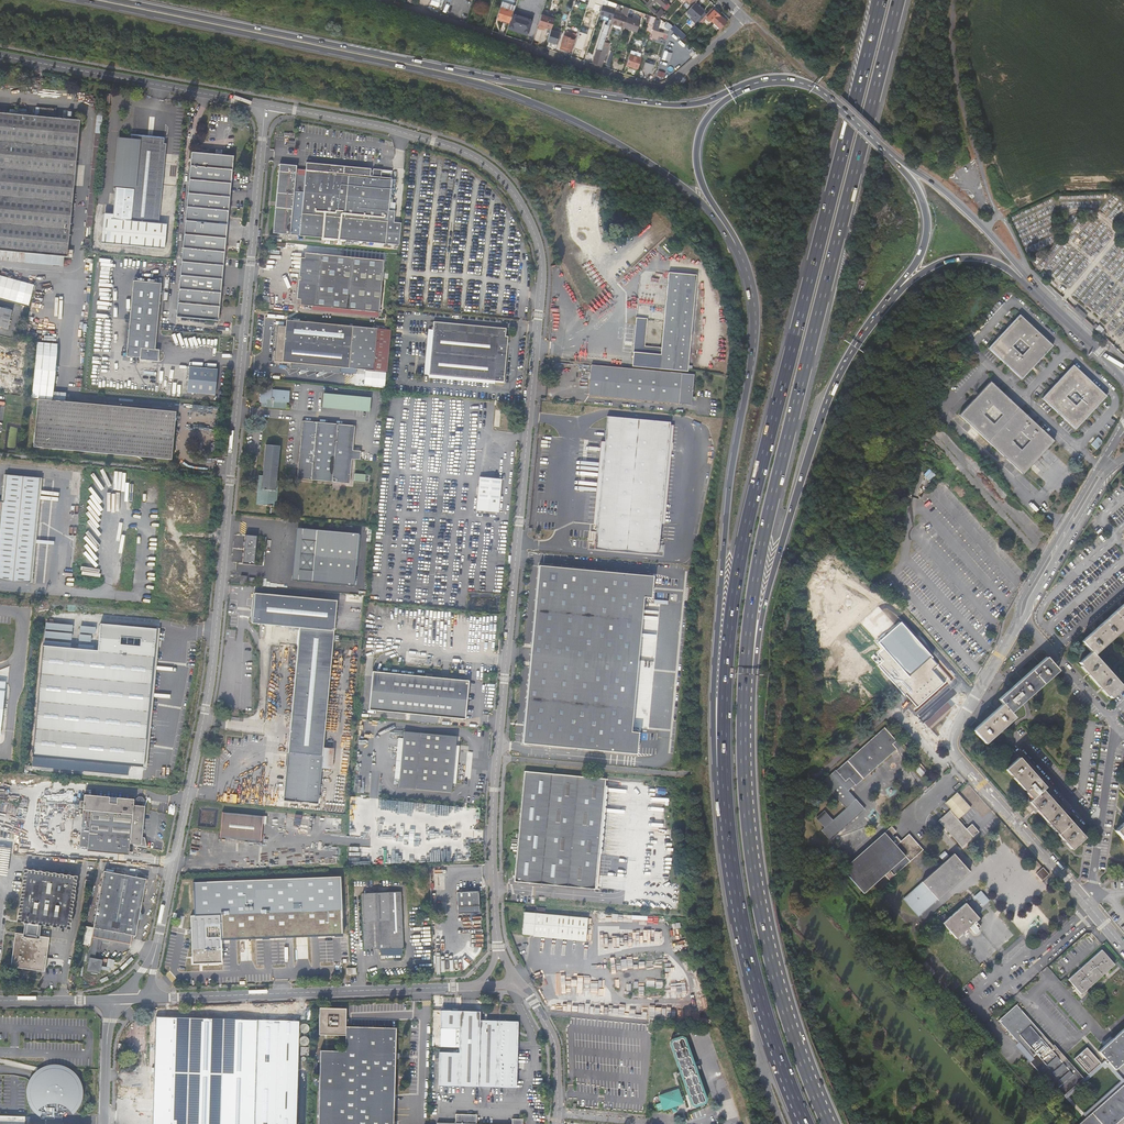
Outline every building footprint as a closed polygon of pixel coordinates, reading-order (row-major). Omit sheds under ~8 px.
[(616,3),(606,0),(602,0),(598,12),(598,14),(611,18),(613,12),(616,3)] [(644,5),(656,16),(657,17),(664,10),(661,7),(658,11),(649,3),(652,0),(648,0),(644,5)] [(666,10),(672,4),(667,0),(656,0),(666,10)] [(502,2),(500,7),(496,18),(509,22),(513,11),(515,6),(502,2)] [(686,11),(698,22),(705,15),(706,14),(694,3),(690,7),(686,11)] [(622,6),(620,14),(613,12),(611,18),(610,23),(623,27),(626,16),(629,8),(622,6)] [(726,22),(711,8),(706,14),(705,15),(719,29),(726,22)] [(515,17),(513,16),(511,23),(522,26),(526,16),(517,13),(515,17)] [(554,19),(541,15),(539,19),(537,25),(550,29),(552,23),(554,19)] [(651,29),(655,17),(648,15),(647,16),(649,17),(645,31),(650,32),(651,29)] [(623,27),(635,32),(636,29),(639,21),(626,16),(623,27)] [(590,30),(592,25),(581,21),(580,27),(590,30)] [(673,25),(669,28),(681,39),(684,36),(673,25)] [(528,27),(525,35),(533,38),(536,29),(528,27)] [(565,34),(563,34),(559,46),(568,49),(568,48),(571,49),(575,37),(572,36),(573,33),(566,30),(565,34)] [(560,35),(550,31),(546,41),(556,45),(560,35)] [(603,44),(598,43),(591,63),(595,65),(596,65),(598,60),(602,46),(603,44)] [(606,54),(608,47),(602,46),(598,60),(602,61),(604,54),(606,54)] [(639,59),(628,55),(625,65),(636,69),(639,59)] [(665,70),(668,60),(661,58),(658,68),(665,70)] [(651,72),(653,65),(644,62),(642,69),(651,72)] [(20,252),(20,256),(32,257),(33,253),(73,257),(73,249),(68,249),(80,120),(53,117),(54,109),(39,107),(39,116),(25,115),(26,113),(19,112),(19,110),(10,109),(10,113),(0,112),(0,251),(20,252)] [(160,206),(166,143),(164,142),(132,139),(121,138),(116,184),(130,186),(130,188),(116,187),(112,218),(104,218),(101,242),(164,248),(167,223),(158,223),(153,222),(154,206),(160,206)] [(233,156),(222,155),(216,154),(192,152),(177,316),(206,319),(205,323),(213,323),(214,320),(217,320),(233,156)] [(372,170),(306,164),(306,168),(305,177),(296,176),(297,167),(280,165),(273,234),(369,242),(377,243),(386,244),(387,235),(388,226),(388,220),(393,172),(382,171),(375,170),(375,173),(371,173),(372,170)] [(306,168),(297,167),(296,176),(305,177),(306,168)] [(19,260),(20,256),(20,252),(0,251),(0,258),(19,260)] [(381,312),(385,260),(305,254),(301,305),(381,312)] [(638,319),(633,367),(688,372),(697,276),(669,273),(662,349),(645,348),(648,320),(638,319)] [(30,305),(35,284),(0,275),(0,298),(30,305)] [(867,282),(859,279),(855,291),(862,293),(867,282)] [(162,283),(134,280),(127,353),(159,356),(160,349),(156,349),(160,304),(162,283)] [(1078,307),(1076,310),(1086,319),(1088,316),(1078,307)] [(11,311),(9,311),(4,309),(0,308),(0,328),(6,329),(11,311)] [(1023,381),(1054,347),(1021,317),(990,349),(1023,381)] [(278,327),(275,362),(388,372),(392,331),(287,321),(287,327),(278,327)] [(430,375),(504,381),(507,346),(507,343),(508,336),(505,336),(506,328),(435,322),(430,375)] [(1097,324),(1094,327),(1105,337),(1107,334),(1104,330),(1105,329),(1102,326),(1101,327),(1097,324)] [(37,333),(26,331),(25,342),(30,344),(25,396),(25,399),(25,401),(44,403),(45,393),(32,392),(37,333)] [(30,344),(25,342),(20,396),(25,396),(30,344)] [(8,372),(14,347),(0,344),(0,370),(8,372)] [(592,366),(590,396),(692,405),(694,376),(592,366)] [(1076,430),(1108,397),(1075,366),(1043,400),(1076,430)] [(216,395),(218,370),(190,367),(189,392),(216,395)] [(1025,475),(1057,442),(992,382),(961,416),(1025,475)] [(291,392),(273,390),(273,388),(267,388),(267,394),(261,394),(260,403),(262,403),(262,407),(287,409),(288,403),(290,403),(291,392)] [(351,411),(352,400),(340,399),(339,410),(351,411)] [(371,417),(372,402),(354,400),(353,412),(359,412),(359,411),(364,412),(363,416),(371,417)] [(44,403),(25,401),(20,449),(171,463),(176,415),(44,403)] [(934,429),(941,422),(937,418),(930,426),(934,429)] [(669,424),(607,420),(594,551),(658,556),(660,523),(661,510),(661,508),(666,509),(667,503),(662,502),(663,495),(676,497),(681,436),(668,435),(669,424)] [(351,484),(353,459),(354,451),(356,426),(303,422),(298,479),(351,484)] [(1097,449),(1104,442),(1098,438),(1092,444),(1097,449)] [(278,482),(281,447),(267,446),(264,476),(262,476),(261,478),(259,478),(259,482),(260,482),(258,505),(269,506),(269,508),(274,508),(274,507),(278,507),(280,483),(278,482)] [(361,460),(362,452),(354,451),(353,459),(361,460)] [(930,481),(936,475),(930,468),(924,474),(930,481)] [(30,582),(40,477),(6,474),(3,501),(0,501),(0,580),(30,582)] [(356,481),(374,483),(375,476),(356,474),(356,481)] [(499,512),(502,479),(480,477),(477,510),(499,512)] [(280,529),(276,579),(355,586),(359,535),(280,529)] [(255,566),(257,538),(246,537),(243,565),(255,566)] [(670,579),(540,568),(524,740),(656,751),(657,730),(650,729),(661,601),(669,601),(670,579)] [(337,601),(255,594),(252,624),(300,629),(284,800),(318,803),(321,768),(329,769),(331,749),(323,748),(333,642),(338,642),(339,637),(334,636),(337,601)] [(1083,643),(1093,653),(1104,643),(1106,641),(1123,626),(1123,607),(1083,643)] [(45,627),(34,756),(142,765),(155,629),(154,629),(154,624),(141,623),(140,628),(94,624),(94,618),(86,617),(86,623),(60,621),(60,628),(45,627)] [(916,710),(917,711),(946,685),(945,685),(944,686),(932,673),(926,665),(932,661),(933,660),(902,625),(878,646),(883,652),(877,656),(884,663),(878,668),(905,698),(907,696),(918,709),(916,710)] [(1111,699),(1123,688),(1115,678),(1113,676),(1111,674),(1102,664),(1100,662),(1099,660),(1093,653),(1081,663),(1090,674),(1101,687),(1111,699)] [(980,726),(975,731),(987,744),(1010,723),(1016,718),(1014,715),(1012,713),(1023,704),(1024,703),(1059,671),(1048,658),(1045,660),(1041,664),(1038,666),(1023,680),(1020,682),(1015,687),(1010,691),(1001,700),(1004,704),(998,710),(995,713),(983,724),(980,726)] [(938,667),(932,661),(926,665),(932,673),(938,667)] [(373,677),(370,714),(410,718),(438,720),(465,723),(468,685),(373,677)] [(410,718),(410,726),(437,728),(438,720),(410,718)] [(828,781),(850,807),(828,826),(836,835),(867,807),(853,790),(904,745),(889,728),(828,781)] [(393,781),(392,789),(451,795),(457,740),(398,734),(397,742),(399,742),(403,742),(399,782),(395,781),(393,781)] [(403,742),(399,742),(395,781),(399,782),(403,742)] [(1019,757),(1016,754),(1015,755),(1012,758),(1015,762),(1007,770),(1011,775),(1033,800),(1029,804),(1034,809),(1035,810),(1072,851),(1079,844),(1085,838),(1047,796),(1042,792),(1047,787),(1040,780),(1038,778),(1027,765),(1025,763),(1019,757)] [(921,776),(927,770),(921,764),(915,769),(921,776)] [(525,774),(515,884),(596,891),(605,781),(525,774)] [(967,830),(959,820),(972,809),(958,793),(946,803),(953,810),(939,821),(963,848),(980,832),(973,825),(967,830)] [(135,800),(86,795),(83,834),(91,835),(89,848),(131,852),(131,844),(143,845),(146,807),(146,801),(143,798),(140,798),(137,800),(137,803),(138,804),(138,807),(135,806),(135,800)] [(264,816),(223,812),(220,838),(261,842),(264,816)] [(1114,830),(1123,841),(1123,821),(1114,830)] [(893,835),(897,831),(893,827),(843,870),(864,894),(885,875),(889,880),(924,850),(910,834),(902,842),(897,836),(895,838),(893,835)] [(83,834),(81,847),(89,848),(91,835),(83,834)] [(944,860),(949,855),(945,851),(939,856),(944,860)] [(903,899),(920,917),(970,873),(954,854),(903,899)] [(1043,882),(1050,876),(1044,869),(1037,875),(1043,882)] [(104,876),(101,875),(92,928),(94,928),(90,950),(87,963),(90,964),(88,972),(101,975),(104,961),(95,959),(96,954),(100,954),(103,939),(131,944),(133,936),(136,936),(147,880),(133,877),(133,874),(119,872),(118,874),(105,872),(104,876)] [(22,920),(27,921),(25,934),(17,933),(12,967),(46,972),(51,938),(41,937),(42,923),(69,927),(76,879),(29,873),(22,920)] [(221,963),(221,953),(222,953),(222,949),(237,948),(236,924),(236,919),(235,882),(192,884),(193,893),(193,917),(191,916),(193,964),(221,963)] [(462,892),(456,892),(457,913),(478,913),(478,891),(468,892),(468,890),(462,890),(462,892)] [(327,966),(336,966),(333,893),(332,893),(332,892),(331,892),(331,894),(284,895),(285,916),(319,915),(320,950),(286,951),(287,968),(323,966),(327,966)] [(381,956),(403,955),(403,948),(404,948),(402,893),(362,895),(364,950),(381,949),(381,956)] [(974,906),(976,908),(986,899),(984,897),(974,906)] [(977,910),(987,901),(986,899),(976,908),(977,910)] [(943,923),(950,930),(972,911),(966,903),(943,923)] [(973,924),(979,919),(972,911),(950,930),(952,933),(957,938),(969,928),(976,934),(979,931),(973,924)] [(588,919),(527,913),(524,935),(586,941),(588,919)] [(92,928),(86,927),(82,948),(90,950),(94,928),(92,928)] [(1068,981),(1082,997),(1115,967),(1101,951),(1068,981)] [(963,985),(979,971),(974,966),(959,980),(963,985)] [(1020,987),(1023,990),(1035,979),(1032,976),(1020,987)] [(964,994),(966,997),(972,992),(966,986),(963,989),(966,992),(964,994)] [(1057,1089),(1064,1097),(1084,1080),(1050,1042),(1049,1043),(1016,1005),(998,1021),(1032,1059),(1028,1062),(1054,1092),(1057,1089)] [(320,1009),(319,1035),(345,1036),(344,1053),(320,1052),(318,1123),(392,1123),(395,1029),(345,1028),(345,1025),(345,1020),(345,1010),(320,1009)] [(299,1021),(235,1019),(236,1012),(210,1011),(203,1011),(199,1010),(198,1018),(157,1016),(156,1040),(156,1044),(153,1123),(296,1123),(299,1021)] [(480,1021),(480,1012),(440,1011),(439,1028),(459,1029),(458,1053),(439,1053),(438,1086),(516,1089),(518,1022),(480,1021)] [(1122,1065),(1123,1063),(1123,1031),(1099,1053),(1115,1071),(1122,1065)] [(990,1042),(993,1046),(1000,1040),(996,1036),(990,1042)] [(670,1041),(667,1046),(688,1108),(693,1110),(704,1105),(706,1101),(685,1038),(680,1038),(670,1041)] [(1074,1060),(1088,1076),(1101,1065),(1087,1048),(1074,1060)] [(35,1112),(38,1109),(37,1108),(33,1103),(31,1098),(31,1092),(32,1086),(34,1081),(37,1076),(41,1073),(46,1070),(52,1069),(58,1069),(63,1070),(68,1073),(73,1077),(76,1081),(78,1087),(79,1093),(78,1098),(76,1104),(73,1107),(70,1110),(73,1114),(76,1111),(79,1105),(82,1099),(83,1092),(82,1086),(80,1079),(76,1074),(71,1069),(65,1066),(58,1064),(52,1064),(45,1066),(39,1069),(34,1073),(30,1079),(28,1085),(27,1092),(27,1098),(30,1105),(34,1110),(35,1112)] [(70,1110),(73,1107),(76,1104),(78,1098),(79,1093),(78,1087),(76,1081),(73,1077),(68,1073),(63,1070),(58,1069),(52,1069),(46,1070),(41,1073),(37,1076),(34,1081),(32,1086),(31,1092),(31,1098),(33,1103),(37,1108),(38,1109),(41,1112),(45,1114),(44,1123),(62,1123),(63,1115),(66,1114),(68,1112),(70,1110)] [(1123,1117),(1123,1087),(1081,1123),(1117,1123),(1123,1117)] [(676,1090),(656,1097),(662,1113),(682,1105),(676,1090)] [(477,1115),(455,1115),(455,1123),(437,1123),(477,1123),(477,1115)]
